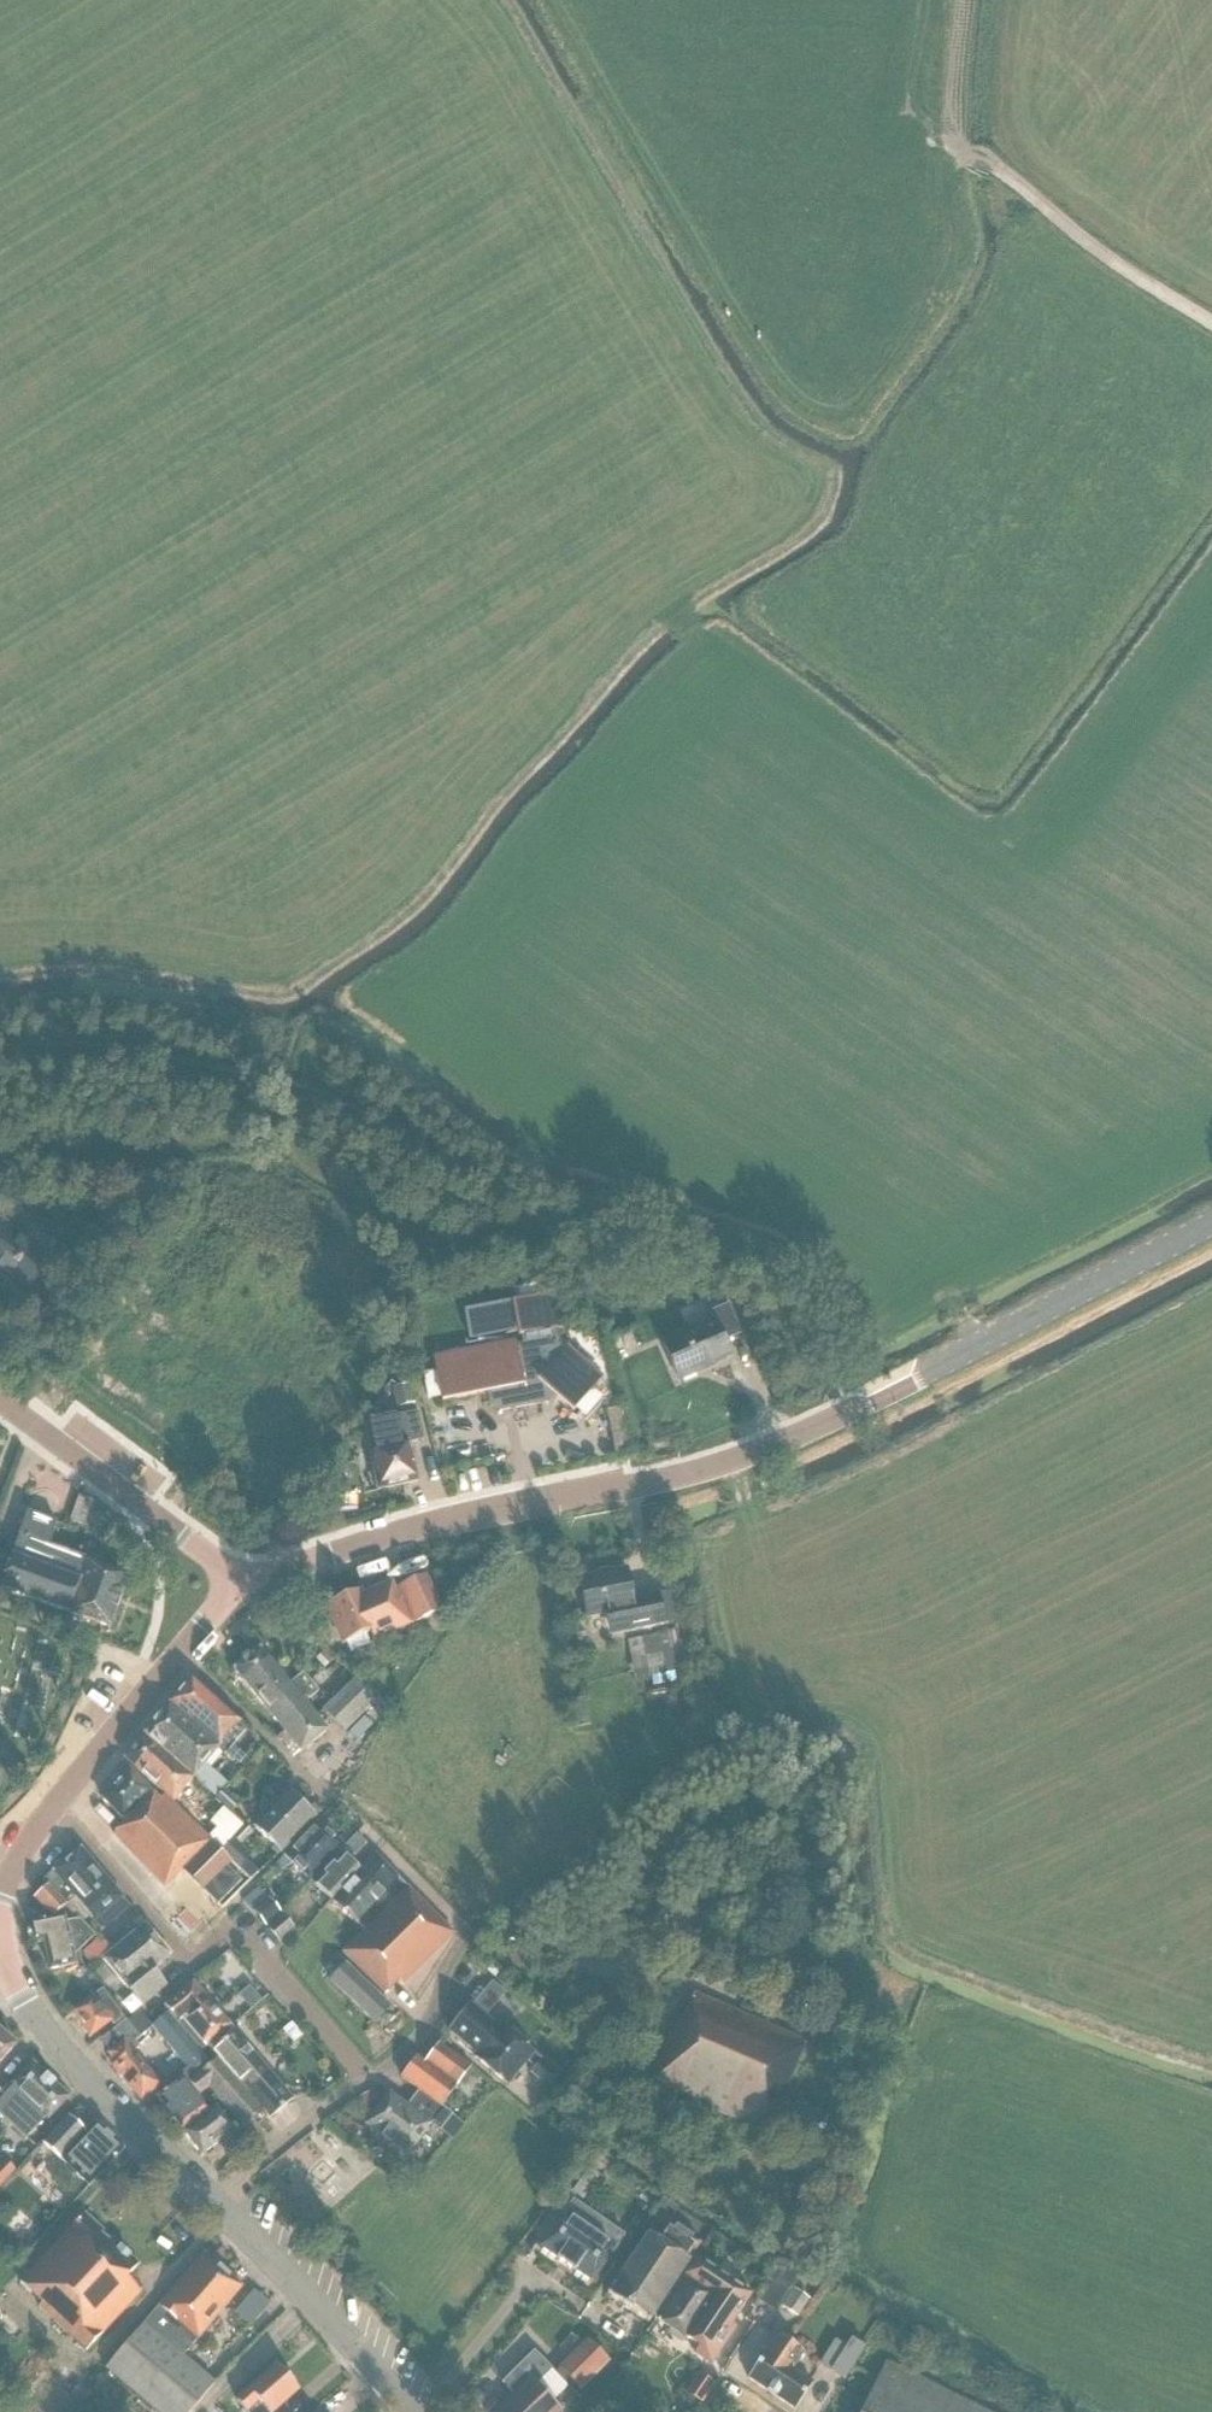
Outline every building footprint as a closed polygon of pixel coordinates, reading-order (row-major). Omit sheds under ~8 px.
[(2,1289),(8,1281),(23,1292),(48,1259),(4,1227),(0,1231),(0,1288),(2,1289)] [(90,1227),(71,1254),(98,1274),(117,1247),(90,1227)] [(556,1330),(562,1329),(556,1296),(540,1299),(538,1288),(516,1292),(519,1303),(512,1304),(520,1342),(433,1359),(436,1375),(425,1377),(429,1398),(440,1396),(442,1402),(488,1393),(490,1404),(500,1412),(547,1403),(553,1396),(573,1412),(577,1408),(585,1415),(600,1399),(591,1391),(601,1379),(566,1349),(563,1353),(560,1350),(556,1330)] [(709,1313),(713,1321),(662,1343),(678,1380),(702,1370),(702,1368),(729,1356),(723,1342),(740,1334),(740,1335),(741,1335),(728,1304),(709,1313)] [(416,1340),(405,1342),(408,1358),(419,1356),(416,1340)] [(396,1409),(415,1404),(410,1385),(392,1389),(396,1409)] [(611,1413),(619,1447),(633,1444),(625,1409),(611,1413)] [(397,1419),(365,1426),(371,1453),(370,1453),(379,1491),(417,1483),(413,1467),(415,1467),(415,1466),(413,1466),(412,1461),(414,1461),(413,1460),(412,1460),(408,1445),(424,1441),(417,1413),(397,1418),(397,1419)] [(78,1496),(69,1520),(83,1525),(91,1501),(78,1496)] [(49,1545),(57,1523),(27,1512),(11,1557),(12,1557),(1,1589),(68,1613),(86,1561),(87,1559),(49,1545)] [(86,1561),(68,1613),(110,1628),(129,1576),(86,1561)] [(609,1574),(608,1570),(597,1572),(598,1577),(579,1580),(586,1618),(604,1614),(608,1636),(664,1625),(658,1594),(632,1599),(626,1571),(609,1574)] [(360,1592),(327,1606),(343,1644),(370,1633),(374,1642),(410,1627),(410,1626),(441,1614),(425,1578),(398,1590),(402,1602),(398,1603),(391,1582),(362,1595),(360,1592)] [(627,1641),(634,1679),(693,1669),(685,1631),(627,1641)] [(234,1670),(285,1732),(278,1738),(293,1758),(327,1731),(306,1704),(319,1693),(303,1674),(290,1685),(260,1649),(234,1670)] [(242,1723),(192,1678),(170,1703),(220,1747),(242,1723)] [(322,1712),(345,1734),(380,1700),(358,1678),(322,1712)] [(220,1748),(220,1747),(170,1704),(144,1734),(194,1778),(205,1765),(220,1748)] [(124,1758),(162,1792),(166,1788),(177,1798),(194,1780),(145,1736),(124,1758)] [(277,1760),(268,1769),(291,1790),(292,1789),(294,1776),(277,1760)] [(205,1765),(194,1778),(207,1789),(216,1797),(223,1789),(227,1784),(205,1765)] [(154,1794),(130,1769),(102,1798),(126,1822),(154,1794)] [(225,1791),(215,1800),(214,1801),(222,1809),(229,1815),(241,1804),(225,1790),(225,1791)] [(287,1791),(252,1827),(281,1854),(316,1818),(287,1791)] [(114,1834),(165,1887),(184,1870),(217,1904),(240,1881),(226,1868),(232,1862),(166,1794),(160,1800),(154,1794),(126,1822),(114,1834)] [(243,1828),(229,1815),(222,1809),(211,1821),(218,1828),(209,1837),(223,1849),(243,1828)] [(345,1847),(318,1821),(285,1856),(311,1881),(330,1863),(345,1847)] [(245,1826),(243,1828),(223,1849),(222,1851),(239,1866),(249,1855),(241,1847),(253,1834),(245,1826)] [(345,1847),(330,1863),(334,1866),(316,1886),(332,1901),(359,1870),(348,1860),(353,1855),(355,1857),(367,1845),(357,1835),(345,1847)] [(67,1906),(65,1903),(74,1895),(96,1921),(123,1898),(81,1848),(42,1880),(48,1889),(36,1901),(50,1916),(56,1915),(67,1906)] [(343,1952),(386,1995),(399,1982),(403,1985),(454,1934),(375,1855),(334,1902),(365,1932),(343,1952)] [(258,1888),(242,1901),(251,1911),(267,1898),(258,1888)] [(268,1931),(282,1916),(267,1898),(251,1911),(268,1931)] [(303,1931),(322,1909),(314,1902),(295,1925),(303,1931)] [(295,1931),(282,1916),(268,1931),(279,1944),(295,1931)] [(75,1965),(76,1966),(83,1965),(82,1949),(95,1936),(80,1920),(66,1923),(65,1917),(34,1924),(39,1944),(44,1943),(50,1971),(75,1965)] [(104,1960),(129,1990),(123,1996),(137,2012),(166,1987),(152,1970),(171,1955),(146,1925),(104,1960)] [(347,1965),(331,1982),(374,2023),(390,2007),(347,1965)] [(709,1970),(700,1965),(696,1973),(705,1978),(709,1970)] [(164,2006),(170,2013),(202,2051),(231,2026),(193,1982),(164,2006)] [(72,2013),(90,2038),(112,2021),(115,2026),(125,2018),(103,1990),(72,2013)] [(756,2122),(814,2148),(827,2119),(781,2100),(806,2042),(695,1994),(684,2017),(680,2015),(651,2082),(754,2127),(756,2122)] [(477,2054),(480,2057),(502,2030),(471,2004),(449,2031),(477,2054)] [(140,2012),(128,2022),(140,2035),(152,2025),(140,2012)] [(202,2051),(170,2013),(151,2027),(187,2070),(182,2074),(180,2073),(167,2083),(170,2087),(157,2097),(183,2130),(209,2110),(200,2098),(209,2091),(196,2076),(212,2065),(201,2051),(202,2051)] [(134,2053),(140,2048),(135,2042),(139,2038),(124,2021),(99,2041),(110,2053),(106,2056),(115,2066),(114,2067),(141,2101),(160,2086),(134,2053)] [(220,2059),(264,2110),(271,2119),(293,2100),(232,2028),(210,2046),(220,2059)] [(531,2072),(548,2086),(559,2073),(504,2028),(502,2030),(480,2057),(477,2054),(474,2057),(507,2084),(527,2061),(535,2068),(531,2072)] [(16,2046),(0,2032),(0,2063),(16,2046)] [(440,2043),(425,2063),(457,2087),(472,2067),(440,2043)] [(418,2092),(451,2117),(457,2110),(446,2101),(457,2087),(425,2063),(417,2057),(402,2077),(419,2091),(418,2092)] [(212,2065),(196,2076),(209,2091),(242,2129),(264,2110),(220,2059),(212,2065)] [(47,2120),(48,2120),(70,2098),(33,2062),(11,2084),(13,2086),(0,2099),(0,2116),(25,2140),(45,2118),(47,2120)] [(451,2117),(418,2092),(407,2107),(390,2093),(366,2125),(408,2156),(431,2125),(440,2132),(451,2140),(462,2125),(451,2117)] [(183,2132),(202,2156),(235,2130),(216,2107),(183,2132)] [(86,2134),(69,2117),(44,2143),(64,2163),(77,2149),(88,2158),(81,2165),(96,2180),(102,2173),(103,2173),(124,2150),(96,2123),(86,2134)] [(579,2164),(579,2165),(563,2188),(584,2203),(600,2179),(579,2164)] [(573,2200),(540,2248),(592,2284),(625,2236),(573,2200)] [(5,2280),(19,2293),(25,2287),(42,2303),(39,2307),(86,2351),(142,2292),(127,2278),(139,2264),(111,2238),(108,2242),(100,2235),(104,2231),(85,2214),(31,2272),(22,2262),(5,2280)] [(657,2240),(649,2234),(607,2296),(649,2323),(701,2245),(668,2223),(657,2240)] [(746,2264),(714,2242),(703,2257),(735,2279),(746,2264)] [(204,2253),(181,2280),(158,2307),(145,2323),(125,2347),(106,2370),(138,2398),(155,2411),(192,2411),(215,2384),(184,2357),(197,2340),(220,2314),(242,2288),(204,2253)] [(695,2354),(712,2366),(737,2328),(732,2324),(752,2295),(697,2258),(684,2277),(688,2280),(660,2322),(699,2348),(695,2354)] [(808,2263),(776,2259),(767,2278),(757,2300),(764,2305),(777,2312),(789,2292),(808,2263)] [(258,2284),(238,2304),(253,2319),(273,2299),(258,2284)] [(809,2302),(792,2291),(782,2308),(798,2319),(809,2302)] [(803,2353),(777,2335),(748,2378),(795,2410),(813,2383),(792,2370),(803,2353)] [(846,2347),(835,2340),(834,2341),(819,2365),(844,2380),(844,2381),(866,2348),(865,2347),(852,2339),(846,2347)] [(563,2374),(578,2390),(607,2359),(593,2344),(563,2374)] [(515,2396),(499,2411),(558,2411),(559,2411),(534,2387),(552,2369),(534,2352),(503,2383),(515,2396)] [(887,2362),(862,2411),(987,2411),(887,2362)] [(247,2411),(258,2401),(268,2411),(274,2411),(299,2390),(277,2366),(237,2401),(247,2411)] [(716,2384),(699,2372),(685,2392),(702,2404),(716,2384)] [(661,2411),(694,2411),(696,2408),(672,2393),(661,2411)]
